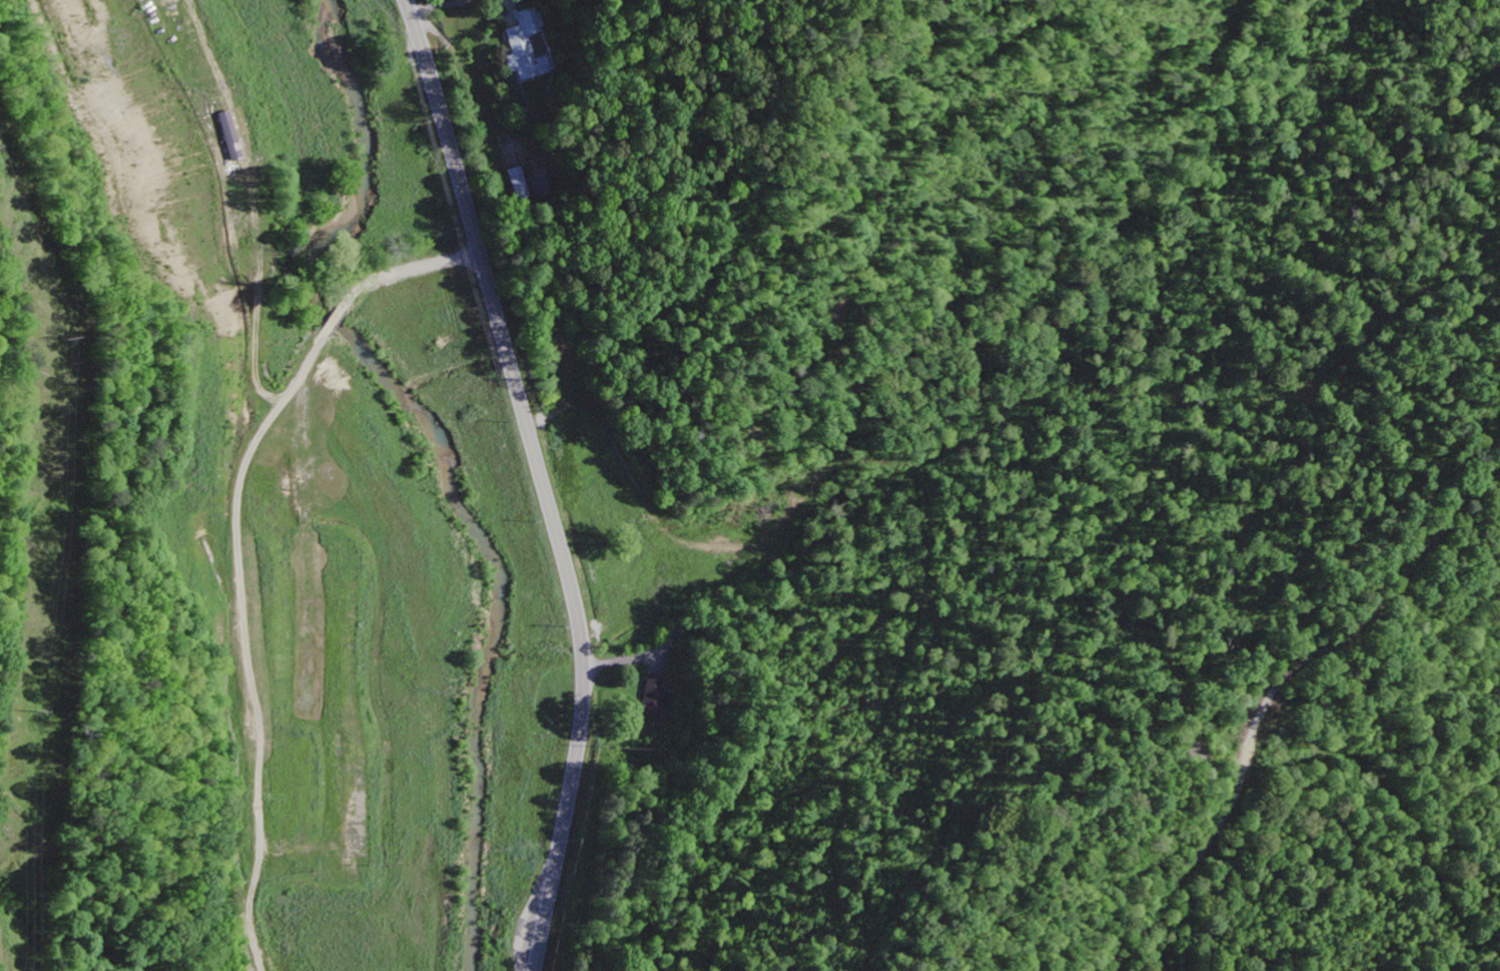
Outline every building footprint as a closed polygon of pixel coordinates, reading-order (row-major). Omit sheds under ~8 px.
[(507,30),(513,56),(506,57),(510,75),(518,73),(521,83),(560,73),(556,56),(537,61),(532,37),(545,34),(539,9),(517,14),(520,27),(507,30)] [(242,160),(229,112),(217,115),(229,163),(242,160)] [(508,172),(519,203),(532,198),(521,167),(508,172)] [(531,180),(537,200),(557,195),(551,174),(531,180)] [(662,720),(664,708),(673,709),(675,693),(663,691),(665,677),(649,674),(643,716),(662,720)]
